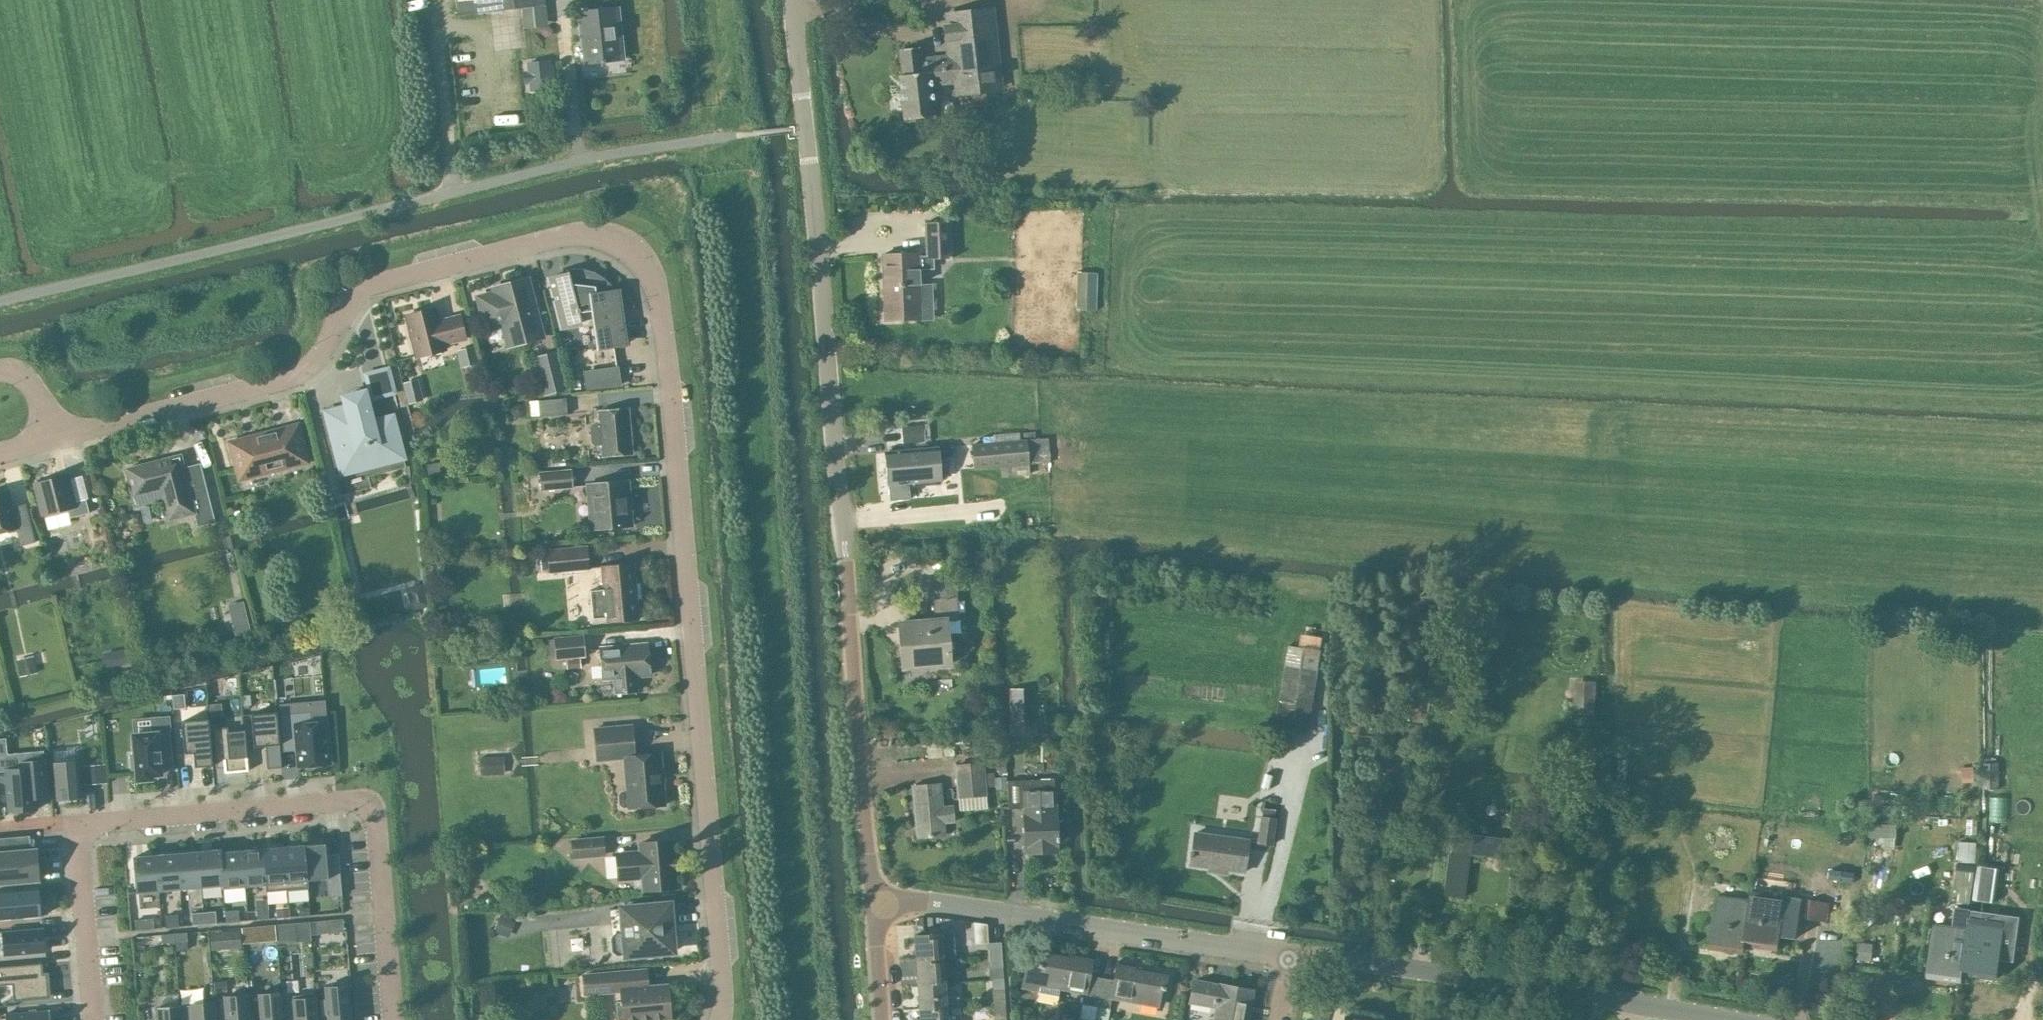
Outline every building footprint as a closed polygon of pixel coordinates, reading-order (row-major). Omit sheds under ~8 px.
[(458,16),(546,6),(546,0),(457,0),(458,16)] [(613,8),(580,12),(586,62),(618,59),(613,8)] [(903,72),(899,72),(904,118),(935,115),(932,85),(957,83),(958,93),(999,88),(992,19),(951,23),(953,43),(947,44),(948,53),(932,55),(932,58),(920,59),(918,45),(900,47),(903,72)] [(526,73),(527,83),(530,82),(531,91),(551,89),(551,80),(554,80),(553,70),(550,70),(549,61),(529,63),(529,72),(526,73)] [(924,223),(926,259),(952,258),(950,221),(924,223)] [(919,252),(883,253),(885,320),(922,319),(919,252)] [(619,309),(621,309),(619,301),(617,294),(613,288),(608,282),(602,277),(596,273),(589,270),(581,269),(574,269),(566,270),(567,274),(549,279),(561,325),(581,322),(579,313),(592,311),(597,348),(626,344),(622,321),(615,322),(612,305),(619,304),(619,309)] [(491,288),(492,296),(490,295),(485,297),(481,301),(479,306),(480,312),(484,316),(486,325),(503,320),(508,342),(541,333),(527,279),(491,288)] [(1076,292),(1075,309),(1096,310),(1096,293),(1076,292)] [(444,344),(465,339),(459,315),(438,321),(435,308),(406,315),(417,356),(446,349),(444,344)] [(473,346),(457,350),(461,366),(477,362),(473,346)] [(546,393),(565,388),(556,353),(537,358),(546,393)] [(588,388),(620,385),(617,368),(586,373),(588,388)] [(417,379),(403,383),(408,404),(422,400),(417,379)] [(342,473),(404,457),(393,416),(373,421),(365,391),(356,393),(354,392),(352,394),(344,396),(347,411),(327,416),(342,473)] [(540,417),(568,414),(566,398),(538,401),(540,417)] [(513,404),(510,411),(515,418),(522,417),(526,411),(521,404),(513,404)] [(593,423),(590,427),(591,442),(595,445),(602,445),(603,456),(632,453),(628,408),(599,411),(600,422),(593,423)] [(239,480),(309,462),(299,423),(256,434),(254,434),(255,435),(247,437),(247,436),(245,437),(229,441),(239,480)] [(924,424),(901,426),(902,443),(915,442),(925,441),(924,424)] [(975,467),(1028,462),(1026,438),(972,443),(975,467)] [(885,452),(885,453),(888,484),(890,500),(910,498),(909,482),(918,481),(918,485),(936,483),(936,479),(941,478),(939,456),(952,455),(952,445),(885,452)] [(198,526),(216,522),(206,484),(189,489),(181,455),(127,468),(133,496),(161,489),(168,519),(194,513),(198,526)] [(439,462),(426,464),(429,477),(441,475),(439,462)] [(542,489),(572,487),(571,470),(540,473),(542,489)] [(70,518),(90,512),(86,499),(75,502),(68,474),(35,482),(43,515),(68,509),(70,518)] [(597,529),(632,525),(631,506),(626,507),(623,481),(587,484),(588,499),(594,498),(597,529)] [(36,542),(28,511),(14,514),(8,490),(0,492),(0,533),(17,528),(21,545),(36,542)] [(549,572),(589,568),(587,547),(547,551),(549,572)] [(545,556),(536,557),(537,570),(546,569),(545,556)] [(607,622),(638,619),(634,563),(602,566),(604,589),(590,590),(593,618),(607,617),(607,622)] [(931,584),(934,620),(898,623),(901,659),(927,657),(928,665),(950,663),(947,620),(959,619),(957,582),(931,584)] [(422,583),(406,588),(413,610),(428,606),(422,583)] [(247,616),(232,620),(236,636),(251,633),(247,616)] [(557,658),(585,655),(583,636),(555,638),(557,658)] [(636,676),(650,675),(647,644),(600,648),(603,679),(615,678),(616,693),(637,691),(636,676)] [(1275,726),(1306,731),(1319,651),(1288,646),(1275,726)] [(134,649),(117,652),(120,668),(137,665),(134,649)] [(34,655),(16,659),(20,677),(38,673),(34,655)] [(1573,713),(1595,714),(1597,681),(1575,680),(1573,713)] [(1055,692),(1041,693),(1041,705),(1055,704),(1055,692)] [(184,694),(171,695),(173,709),(185,708),(184,694)] [(251,695),(243,695),(243,706),(252,705),(251,695)] [(324,697),(281,701),(282,715),(284,739),(296,738),(299,766),(330,764),(326,722),(324,697)] [(221,704),(210,705),(210,716),(222,715),(221,704)] [(268,768),(281,766),(276,713),(252,715),(255,745),(266,744),(268,768)] [(135,754),(131,754),(132,770),(137,769),(138,780),(151,779),(151,776),(161,775),(160,762),(161,762),(161,759),(173,758),(170,730),(172,730),(170,715),(155,717),(156,731),(156,733),(134,735),(135,754)] [(1037,719),(1038,743),(1058,743),(1058,718),(1037,719)] [(207,720),(183,722),(186,752),(195,751),(196,766),(211,764),(207,720)] [(635,755),(632,725),(595,728),(597,760),(625,758),(628,791),(622,792),(620,795),(620,804),(623,806),(629,806),(629,808),(665,805),(660,753),(635,755)] [(227,727),(213,728),(216,761),(216,763),(224,763),(225,773),(248,771),(244,730),(228,732),(227,727)] [(0,738),(0,755),(8,754),(7,737),(0,738)] [(985,738),(973,738),(973,749),(973,754),(985,753),(985,738)] [(504,757),(479,757),(479,759),(480,776),(505,775),(505,757),(504,757)] [(21,767),(4,768),(8,812),(38,810),(37,800),(50,799),(46,758),(20,761),(21,767)] [(81,798),(77,761),(55,763),(58,800),(81,798)] [(955,764),(957,799),(987,796),(984,762),(955,764)] [(1983,763),(1983,789),(1999,789),(1999,763),(1983,763)] [(1974,767),(1962,767),(1963,782),(1975,782),(1974,767)] [(86,784),(106,783),(104,768),(85,770),(86,784)] [(1006,776),(995,777),(995,789),(1007,788),(1006,776)] [(1041,847),(1041,851),(1057,851),(1056,841),(1063,840),(1067,836),(1067,822),(1062,818),(1056,818),(1054,790),(1054,779),(1019,780),(1007,780),(1009,809),(1024,808),(1026,847),(1041,847)] [(944,835),(943,823),(955,821),(953,805),(942,806),(939,783),(913,786),(918,837),(944,835)] [(1874,794),(1874,802),(1884,803),(1884,794),(1874,794)] [(1361,800),(1359,811),(1379,813),(1380,803),(1361,800)] [(1258,843),(1272,844),(1275,819),(1274,819),(1275,810),(1263,808),(1258,843)] [(1451,853),(1446,893),(1466,896),(1471,853),(1512,858),(1514,838),(1454,831),(1452,845),(1454,846),(1453,853),(1451,853)] [(1190,865),(1244,872),(1248,840),(1194,833),(1190,865)] [(2,838),(0,839),(0,885),(41,881),(38,847),(3,850),(2,838)] [(573,857),(605,854),(603,838),(572,841),(573,857)] [(675,871),(676,870),(675,856),(674,857),(672,840),(640,843),(640,851),(617,853),(619,879),(643,877),(644,890),(677,887),(675,871)] [(1959,840),(1958,862),(1975,864),(1976,841),(1959,840)] [(325,843),(303,845),(307,888),(309,888),(308,880),(329,878),(325,843)] [(303,845),(282,847),(286,890),(307,888),(303,845)] [(282,847),(261,849),(264,884),(266,884),(266,892),(286,890),(282,847)] [(261,849),(240,851),(243,886),(264,884),(261,849)] [(219,850),(197,852),(201,887),(222,885),(219,850)] [(221,850),(219,850),(222,885),(223,885),(223,888),(243,886),(240,851),(221,852),(221,850)] [(197,852),(176,853),(179,889),(201,887),(197,852)] [(176,853),(155,855),(158,890),(179,889),(176,853)] [(155,855),(133,857),(136,892),(158,890),(155,855)] [(1956,862),(1953,888),(1956,889),(1957,889),(1971,891),(1975,864),(1958,862),(1956,862)] [(1979,866),(1975,899),(1996,902),(2000,868),(1979,866)] [(0,895),(0,923),(38,920),(36,892),(0,895)] [(1750,901),(1744,944),(1778,949),(1785,897),(1751,893),(1750,901)] [(1743,952),(1744,944),(1750,901),(1717,896),(1710,948),(1743,952)] [(626,955),(674,951),(670,903),(622,908),(624,933),(616,934),(612,938),(613,951),(617,954),(626,953),(626,955)] [(289,906),(276,907),(277,917),(290,916),(289,906)] [(309,907),(297,908),(298,915),(310,914),(309,907)] [(1934,925),(1928,977),(1961,981),(1962,973),(1968,929),(1970,909),(1955,907),(1952,927),(1934,925)] [(268,908),(257,909),(258,919),(269,918),(268,908)] [(238,909),(225,910),(226,921),(239,920),(238,909)] [(1968,929),(1962,973),(1996,977),(1998,959),(2014,961),(2020,915),(1970,909),(1968,929)] [(500,915),(493,931),(509,937),(515,922),(511,920),(514,914),(505,910),(503,916),(500,915)] [(216,911),(204,912),(205,924),(217,923),(216,911)] [(205,924),(204,912),(192,913),(193,925),(205,924)] [(178,914),(165,915),(166,927),(179,926),(178,914)] [(144,919),(135,920),(136,930),(145,929),(144,919)] [(310,921),(297,922),(297,931),(311,930),(310,921)] [(328,921),(316,922),(317,933),(328,932),(328,921)] [(289,924),(277,925),(277,933),(278,932),(290,932),(289,924)] [(255,926),(242,927),(242,936),(255,935),(255,926)] [(5,955),(46,952),(44,928),(3,931),(5,955)] [(211,949),(226,948),(225,930),(210,931),(211,949)] [(187,932),(174,933),(175,942),(188,941),(187,932)] [(954,932),(941,933),(914,935),(916,960),(943,958),(943,959),(955,958),(954,932)] [(175,942),(174,933),(161,934),(162,943),(175,942)] [(148,937),(134,938),(135,950),(149,949),(148,937)] [(1001,942),(987,943),(989,967),(1003,966),(1001,942)] [(1858,943),(1857,959),(1869,960),(1870,944),(1858,943)] [(1041,984),(1059,987),(1086,992),(1084,1004),(1096,1006),(1102,978),(1090,976),(1092,960),(1074,956),(1073,958),(1041,952),(1038,965),(1026,963),(1022,988),(1040,991),(1041,984)] [(945,982),(943,959),(943,958),(916,960),(918,984),(945,982)] [(43,963),(0,967),(0,985),(13,984),(14,1001),(51,998),(49,972),(44,973),(43,963)] [(1116,964),(1114,979),(1114,980),(1102,978),(1096,1006),(1109,1008),(1111,996),(1158,1005),(1162,984),(1165,985),(1167,975),(1135,970),(1135,968),(1116,964)] [(990,979),(992,979),(1004,978),(1003,966),(989,967),(990,979)] [(670,1018),(667,985),(644,987),(643,970),(584,975),(586,993),(622,990),(622,1001),(616,1002),(618,1019),(624,1019),(642,1019),(652,1019),(666,1019),(666,1018),(670,1018)] [(1005,990),(1003,978),(989,979),(990,991),(1005,990)] [(1195,979),(1190,1002),(1216,1007),(1214,1019),(1247,1019),(1252,989),(1219,983),(1219,984),(1195,979)] [(227,980),(214,981),(215,993),(228,992),(227,980)] [(946,997),(945,982),(918,984),(920,1008),(960,1005),(959,996),(946,997)] [(349,985),(325,988),(326,999),(321,999),(321,998),(320,999),(322,1015),(323,1015),(323,1014),(328,1014),(328,1019),(352,1019),(349,985)] [(283,1001),(282,992),(259,994),(261,1019),(284,1019),(283,1001)] [(283,1001),(284,1019),(318,1019),(316,993),(293,995),(293,1001),(288,1001),(283,1001)] [(248,995),(224,997),(226,1019),(251,1019),(248,995)] [(180,1005),(182,1019),(216,1019),(214,1002),(191,1004),(186,1005),(180,1005)] [(180,1005),(158,1007),(159,1019),(182,1019),(180,1005)] [(960,1005),(920,1008),(920,1019),(961,1019),(960,1005)] [(50,1009),(5,1013),(5,1019),(51,1019),(50,1009)]
